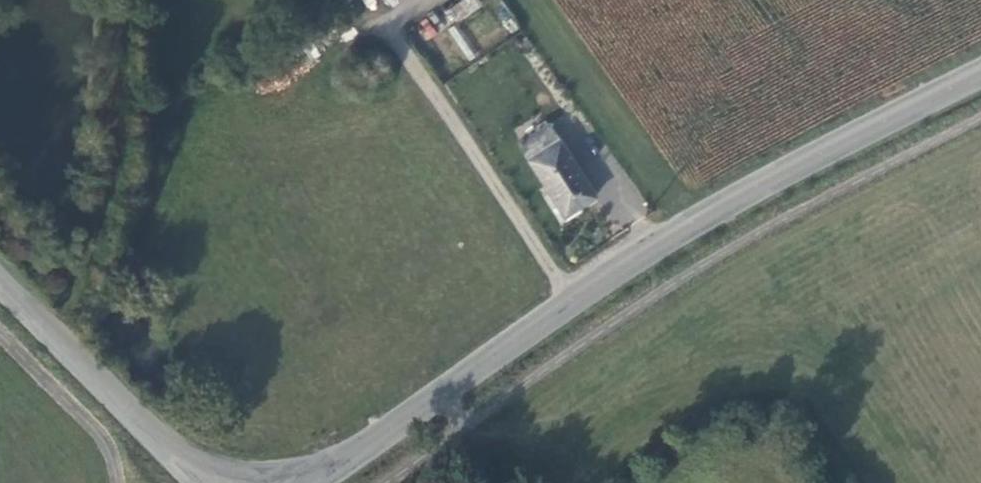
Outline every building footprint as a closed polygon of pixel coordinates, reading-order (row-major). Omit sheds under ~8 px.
[(474,0),(467,0),(451,13),(460,21),(480,7),(474,0)] [(596,196),(548,124),(522,142),(552,187),(548,191),(568,220),(586,208),(583,203),(596,196)]
